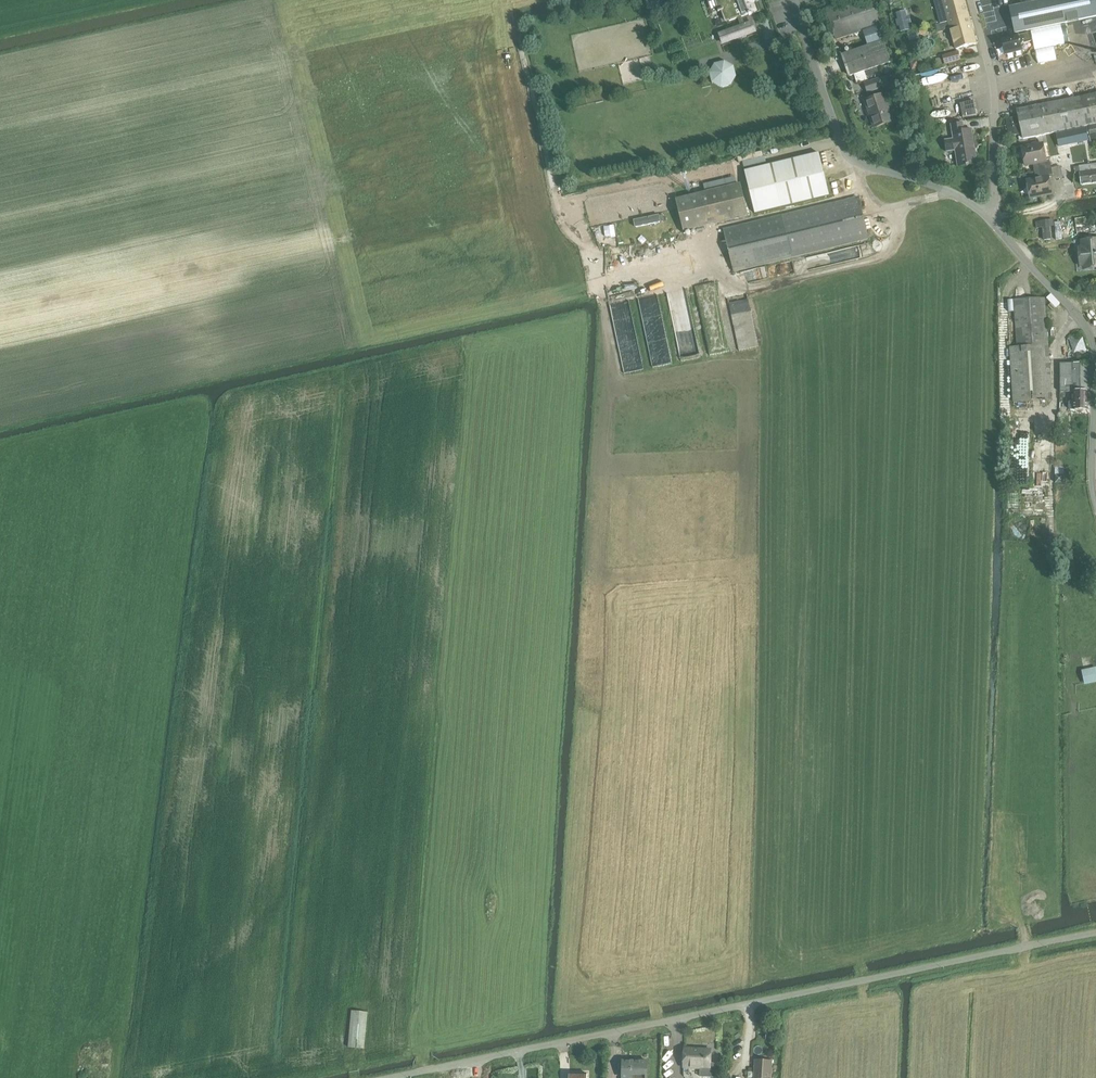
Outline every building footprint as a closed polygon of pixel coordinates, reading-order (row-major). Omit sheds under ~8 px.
[(756,32),(752,22),(745,25),(742,17),(750,14),(750,15),(752,14),(752,13),(757,11),(754,3),(755,2),(755,1),(753,1),(753,0),(716,0),(720,10),(718,11),(719,12),(723,11),(727,22),(739,18),(742,26),(739,27),(742,37),(756,32)] [(875,27),(883,24),(875,0),(854,0),(827,9),(826,6),(817,9),(821,20),(829,17),(837,40),(864,31),(875,27)] [(949,19),(969,14),(965,0),(944,0),(949,19)] [(1095,16),(1095,0),(1047,0),(1010,8),(1015,33),(1095,16)] [(908,17),(906,11),(897,13),(899,19),(897,19),(899,26),(901,26),(902,31),(911,29),(910,23),(912,22),(911,16),(908,17)] [(949,19),(957,49),(977,44),(969,14),(949,19)] [(720,34),(724,43),(731,41),(727,31),(720,34)] [(1029,34),(1002,39),(1005,55),(1023,51),(1022,44),(1031,42),(1029,34)] [(880,66),(891,63),(883,40),(880,42),(869,45),(843,54),(850,76),(855,75),(865,71),(880,66)] [(945,64),(961,60),(959,52),(943,56),(945,64)] [(724,61),(715,64),(710,72),(712,82),(721,87),(731,85),(736,76),(733,67),(724,61)] [(891,64),(883,67),(885,74),(893,71),(891,64)] [(857,83),(868,80),(867,77),(865,71),(855,75),(857,83)] [(875,128),(893,122),(884,95),(877,97),(875,90),(882,88),(879,79),(865,83),(870,99),(866,100),(875,128)] [(1016,101),(1018,109),(1022,130),(1024,139),(1095,124),(1095,84),(1016,101)] [(961,103),(963,117),(977,114),(975,101),(961,103)] [(1018,109),(1006,111),(1011,132),(1022,130),(1018,109)] [(959,167),(978,164),(972,128),(964,130),(963,123),(952,125),(954,139),(946,140),(948,152),(956,151),(959,167)] [(1086,127),(1056,133),(1059,147),(1077,144),(1089,141),(1086,127)] [(1033,163),(1035,171),(1052,168),(1050,159),(1047,160),(1043,144),(1022,149),(1025,165),(1033,163)] [(819,153),(745,171),(756,214),(830,195),(819,153)] [(1078,175),(1081,175),(1082,185),(1093,184),(1090,165),(1080,166),(1081,170),(1078,171),(1078,175)] [(1054,177),(1052,168),(1035,171),(1036,179),(1028,181),(1031,198),(1053,193),(1049,177),(1054,177)] [(684,231),(748,215),(740,183),(676,199),(684,231)] [(735,271),(869,239),(858,197),(725,229),(735,271)] [(634,220),(636,227),(660,222),(658,215),(634,220)] [(1083,241),(1083,248),(1079,249),(1081,264),(1085,264),(1085,269),(1095,268),(1095,239),(1083,241)] [(1048,344),(1045,298),(1014,300),(1017,347),(1010,348),(1013,402),(1052,399),(1048,344)] [(1069,364),(1060,364),(1060,393),(1074,393),(1074,401),(1071,401),(1069,402),(1069,409),(1071,410),(1074,410),(1088,410),(1088,400),(1088,363),(1074,363),(1074,364),(1069,364)] [(1083,672),(1086,685),(1095,683),(1095,670),(1083,672)] [(348,1047),(364,1049),(367,1013),(352,1011),(348,1047)] [(711,1050),(685,1048),(684,1067),(701,1068),(701,1076),(716,1077),(716,1064),(711,1063),(711,1050)] [(772,1061),(756,1060),(755,1077),(771,1077),(772,1061)] [(648,1061),(624,1061),(623,1077),(647,1077),(648,1061)] [(727,1066),(723,1071),(727,1074),(731,1070),(727,1066)]
